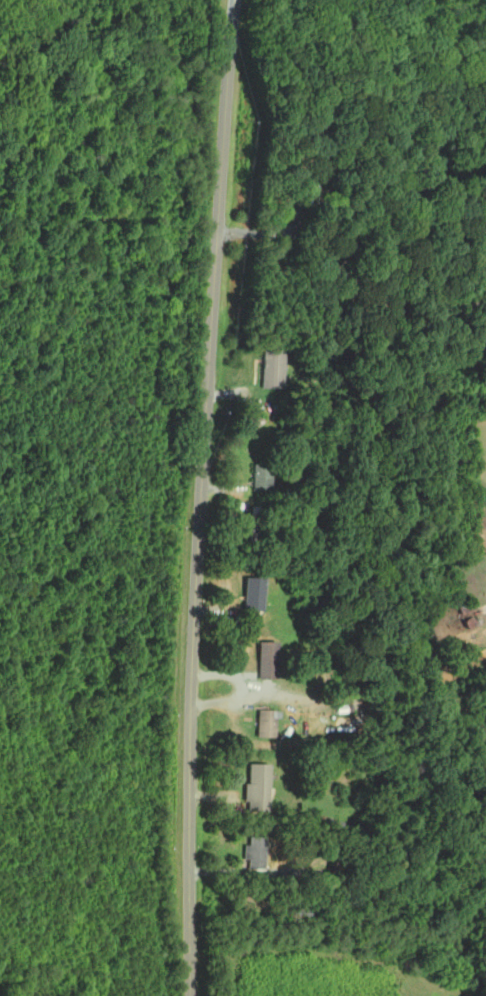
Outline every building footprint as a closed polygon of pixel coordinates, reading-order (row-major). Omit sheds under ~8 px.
[(336,140),(345,132),(351,138),(342,147),(336,140)] [(264,348),(286,349),(285,389),(263,388),(264,348)] [(244,426),(263,415),(268,422),(249,434),(244,426)] [(254,464),(273,465),(273,491),(254,490),(254,464)] [(254,508),(264,509),(261,544),(251,544),(254,508)] [(464,615),(459,605),(474,598),(479,608),(464,615)] [(466,622),(479,613),(484,621),(472,630),(466,622)] [(260,642),(279,641),(280,679),(261,680),(260,642)] [(260,709),(279,710),(278,738),(259,737),(260,709)] [(338,716),(355,716),(354,735),(337,734),(338,716)] [(250,797),(246,797),(246,783),(251,783),(251,765),(271,765),(270,810),(250,810),(250,797)] [(330,830),(334,817),(346,821),(343,834),(330,830)] [(251,845),(252,837),(268,838),(267,869),(250,868),(251,854),(245,854),(246,845),(251,845)]
